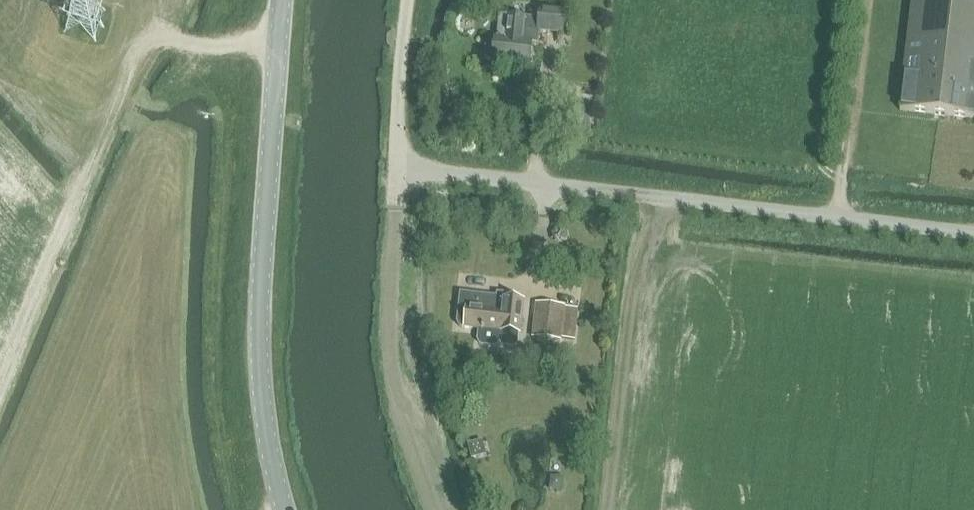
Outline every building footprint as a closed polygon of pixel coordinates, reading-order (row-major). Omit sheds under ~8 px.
[(901,109),(973,118),(973,0),(914,0),(901,109)] [(538,45),(539,31),(562,34),(565,12),(541,9),(539,20),(509,16),(506,41),(498,40),(492,39),(487,43),(485,57),(489,62),(492,62),(529,67),(532,44),(538,45)] [(525,300),(506,298),(497,297),(460,293),(459,309),(465,309),(464,329),(478,330),(477,341),(480,346),(496,348),(499,344),(502,344),(502,346),(515,348),(518,345),(519,335),(522,336),(525,300)] [(562,340),(565,312),(565,307),(535,303),(532,338),(562,341),(562,340)] [(575,314),(565,312),(562,340),(572,341),(575,314)]
